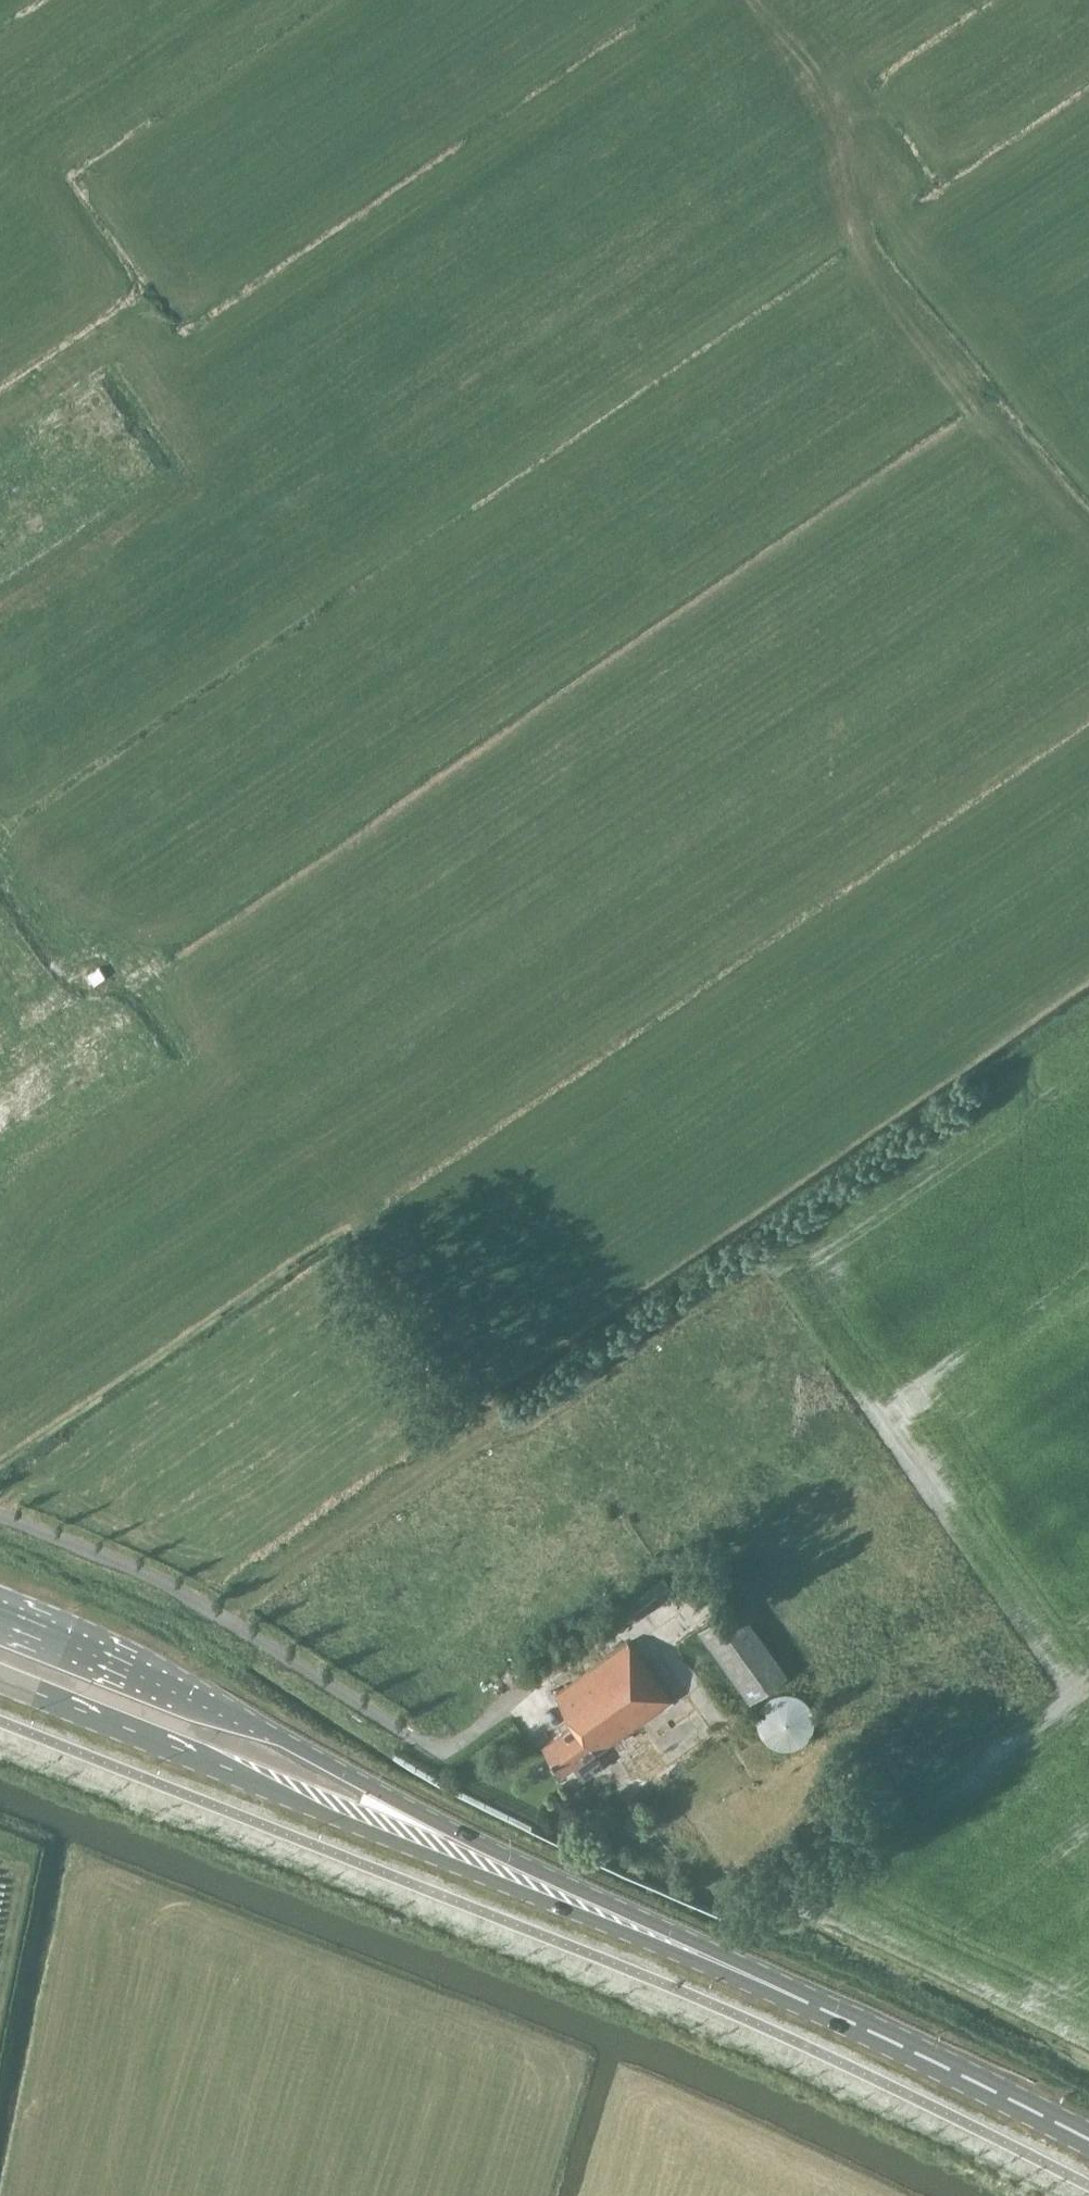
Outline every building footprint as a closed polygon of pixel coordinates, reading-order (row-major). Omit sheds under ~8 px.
[(699,1630),(714,1651),(749,1701),(788,1673),(736,1601),(699,1630)] [(615,1651),(555,1693),(576,1722),(544,1746),(563,1772),(574,1764),(584,1778),(603,1764),(594,1750),(671,1696),(644,1659),(641,1660),(629,1642),(615,1651)] [(757,1723),(758,1726),(759,1731),(762,1736),(765,1740),(769,1743),(773,1746),(778,1748),(783,1749),(788,1749),(793,1748),(797,1747),(802,1744),(806,1741),(809,1737),(812,1733),(814,1728),(814,1723),(814,1718),(813,1713),(811,1708),(809,1704),(805,1700),(801,1697),(796,1695),(791,1693),(786,1693),(781,1693),(776,1695),(771,1697),(767,1700),(764,1704),(761,1708),(759,1713),(758,1718),(757,1723)]
